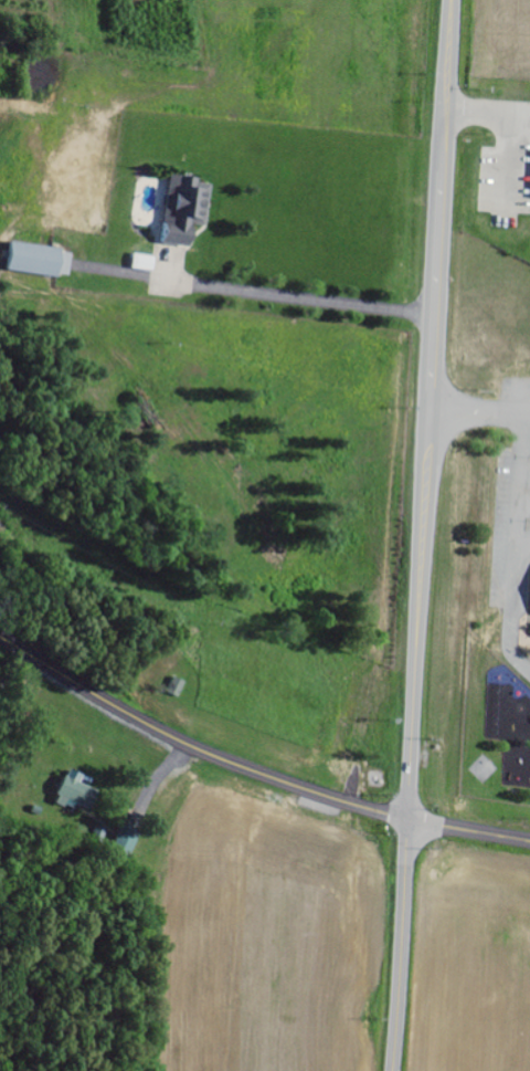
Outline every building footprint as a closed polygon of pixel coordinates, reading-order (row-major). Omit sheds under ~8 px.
[(213,185),(201,184),(201,178),(171,175),(164,244),(194,247),(196,225),(209,226),(213,185)] [(74,252),(14,242),(10,270),(70,279),(74,252)] [(155,272),(156,256),(135,255),(134,270),(155,272)] [(180,698),(187,682),(175,677),(168,693),(180,698)] [(86,775),(71,770),(58,803),(77,810),(79,805),(93,810),(100,791),(82,784),(86,775)] [(132,856),(143,833),(124,824),(114,847),(132,856)]
